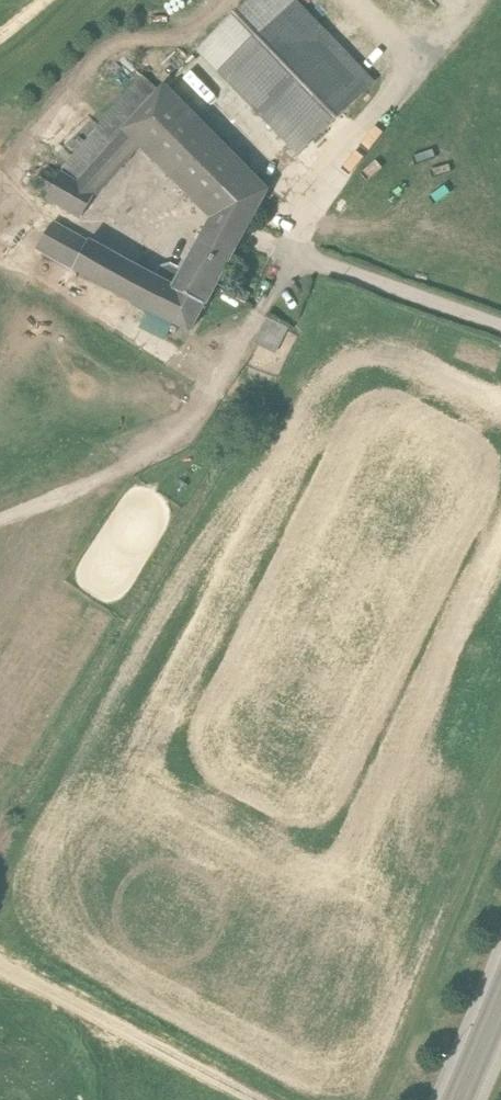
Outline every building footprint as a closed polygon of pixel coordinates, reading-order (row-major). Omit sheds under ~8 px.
[(198,56),(300,162),(378,87),(294,0),(257,0),(198,56)] [(270,194),(168,89),(124,136),(142,153),(212,221),(210,230),(244,249),(270,194)] [(142,153),(124,136),(116,139),(104,127),(62,174),(47,202),(85,221),(97,200),(142,153)] [(175,290),(57,222),(41,251),(193,338),(209,309),(175,290)] [(175,290),(209,309),(244,249),(210,230),(175,290)] [(255,347),(278,359),(292,333),(269,321),(255,347)]
